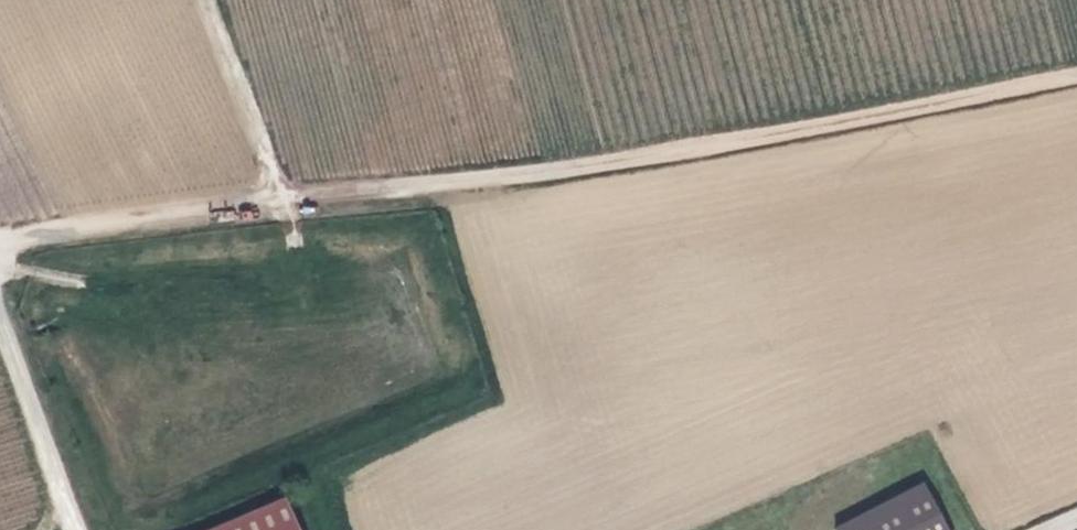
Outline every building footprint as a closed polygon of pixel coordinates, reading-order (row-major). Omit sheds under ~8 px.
[(928,483),(837,528),(838,529),(950,529),(928,483)] [(289,497),(203,529),(302,529),(289,497)]
